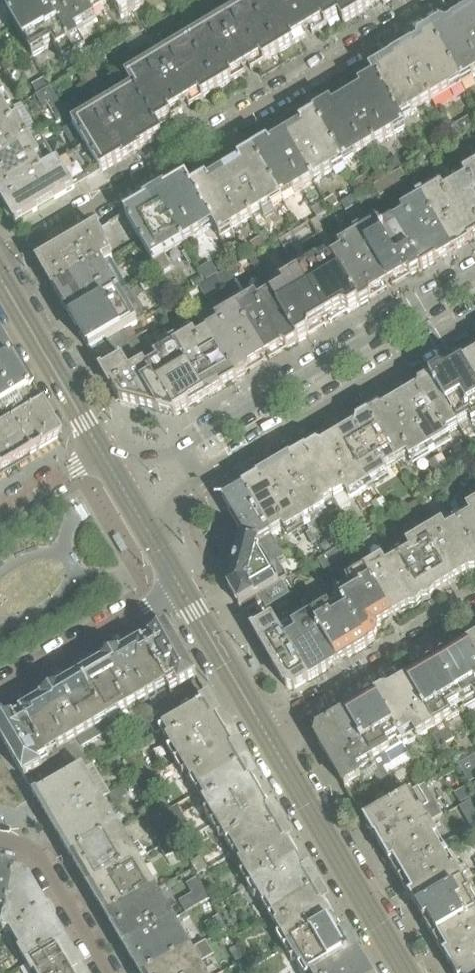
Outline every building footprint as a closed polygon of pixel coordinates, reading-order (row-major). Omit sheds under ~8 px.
[(90,12),(83,0),(39,0),(38,1),(37,0),(29,0),(6,13),(15,27),(33,58),(54,46),(65,64),(72,60),(79,72),(87,67),(79,56),(88,51),(77,32),(96,21),(90,12)] [(90,12),(110,0),(122,20),(145,6),(141,0),(83,0),(90,12)] [(221,0),(206,0),(210,6),(209,7),(216,18),(220,16),(213,5),(221,0)] [(329,0),(258,0),(250,5),(279,55),(307,38),(304,33),(307,32),(310,30),(312,35),(340,18),(329,0)] [(340,18),(344,24),(382,2),(384,6),(394,0),(329,0),(340,18)] [(279,55),(250,5),(189,41),(217,91),(246,74),(243,70),(246,68),(248,67),(251,71),(279,55)] [(216,18),(209,7),(205,10),(211,21),(216,18)] [(6,13),(0,17),(0,23),(6,32),(15,27),(6,13)] [(456,24),(453,21),(431,34),(461,84),(474,75),(474,13),(456,24)] [(461,84),(431,34),(409,47),(411,51),(373,74),(376,80),(399,120),(461,84)] [(148,45),(141,35),(126,43),(133,54),(148,45)] [(217,91),(189,41),(128,77),(135,89),(157,127),(184,111),(181,107),(187,104),(189,108),(217,91)] [(158,52),(152,43),(148,45),(154,55),(158,52)] [(17,65),(13,59),(0,66),(0,70),(2,73),(17,65)] [(103,88),(94,72),(85,78),(95,93),(101,103),(105,101),(99,91),(103,88)] [(399,120),(376,80),(348,96),(351,101),(349,102),(346,104),(343,100),(315,116),(343,165),(405,128),(399,120)] [(93,93),(87,82),(76,88),(83,99),(93,93)] [(19,106),(13,95),(6,99),(0,88),(0,157),(30,139),(13,109),(19,106)] [(157,127),(135,89),(73,126),(86,148),(101,173),(101,174),(162,137),(156,128),(157,127)] [(101,103),(95,93),(91,95),(97,105),(101,103)] [(67,117),(62,107),(55,111),(60,121),(67,117)] [(343,165),(315,116),(287,133),(289,138),(284,141),(281,136),(253,153),(282,201),(343,165)] [(474,124),(470,116),(456,125),(461,133),(474,124)] [(86,148),(58,165),(40,134),(31,140),(30,139),(0,157),(0,199),(1,199),(16,224),(75,189),(101,173),(86,148)] [(428,153),(441,144),(438,139),(425,148),(428,153)] [(282,201),(253,153),(225,170),(228,174),(222,177),(220,173),(192,189),(214,227),(220,237),(282,201)] [(402,167),(396,157),(387,163),(392,172),(402,167)] [(463,175),(466,181),(455,187),(474,221),(474,168),(463,175)] [(214,227),(192,189),(186,179),(125,215),(133,228),(140,241),(153,263),(214,227)] [(455,187),(444,193),(441,188),(426,197),(416,182),(407,188),(417,203),(400,213),(404,218),(394,224),(421,271),(421,272),(474,240),(474,221),(455,187)] [(334,198),(325,203),(329,212),(339,206),(334,198)] [(358,206),(354,198),(342,205),(346,213),(358,206)] [(329,212),(325,203),(312,210),(317,219),(329,212)] [(421,271),(394,224),(393,225),(392,224),(380,231),(378,227),(371,231),(359,210),(347,217),(360,238),(338,250),(336,251),(318,220),(311,224),(324,247),(360,307),(371,300),(370,300),(371,295),(405,275),(410,276),(410,277),(421,271)] [(55,292),(103,264),(112,258),(108,250),(110,249),(99,231),(40,265),(50,282),(55,291),(54,291),(55,292)] [(274,244),(270,238),(267,232),(260,235),(267,248),(274,244)] [(264,245),(260,239),(252,244),(256,251),(264,245)] [(300,258),(291,244),(286,247),(285,251),(292,263),(300,258)] [(360,307),(324,247),(314,254),(313,257),(317,264),(276,288),(278,292),(270,297),(298,344),(309,337),(309,336),(310,331),(343,312),(348,313),(349,314),(360,307)] [(193,261),(187,251),(183,254),(188,264),(193,261)] [(138,324),(103,264),(55,292),(90,353),(125,332),(138,324)] [(298,344),(270,297),(256,305),(254,300),(247,304),(233,280),(239,276),(234,267),(216,278),(224,290),(236,311),(214,324),(216,327),(207,332),(208,333),(237,380),(247,374),(247,373),(248,368),(281,348),(286,350),(287,350),(298,344)] [(205,283),(201,277),(191,283),(195,289),(205,283)] [(224,290),(216,278),(199,288),(207,300),(224,290)] [(137,352),(125,332),(90,353),(102,372),(137,352)] [(237,381),(237,380),(208,333),(198,339),(195,334),(155,358),(149,348),(138,355),(155,383),(175,418),(237,381)] [(10,359),(0,341),(0,365),(10,359)] [(155,383),(138,355),(137,352),(102,372),(120,404),(159,414),(175,418),(155,383)] [(10,359),(0,365),(0,409),(30,392),(10,359)] [(447,376),(442,374),(430,380),(458,428),(470,422),(472,426),(474,425),(474,359),(447,376)] [(458,428),(430,380),(419,387),(420,388),(418,392),(385,412),(380,411),(380,410),(368,417),(397,465),(408,458),(410,463),(451,439),(448,435),(458,428)] [(58,441),(30,392),(0,409),(0,475),(58,441)] [(397,465),(368,417),(357,424),(358,424),(356,429),(323,449),(318,448),(318,447),(307,454),(333,501),(334,502),(346,495),(348,500),(389,476),(386,471),(397,465)] [(333,501),(307,454),(306,452),(291,461),(273,472),(243,490),(244,490),(272,537),(283,531),(285,536),(305,524),(313,536),(313,537),(318,534),(310,521),(326,511),(323,507),(333,501)] [(453,474),(442,455),(435,459),(447,478),(453,474)] [(447,478),(435,459),(428,463),(439,482),(447,478)] [(456,494),(450,483),(439,489),(445,500),(456,494)] [(285,559),(272,537),(244,490),(224,502),(244,536),(244,537),(245,537),(244,541),(243,541),(230,591),(239,607),(257,596),(287,579),(278,563),(285,559)] [(392,516),(383,499),(377,502),(386,519),(392,516)] [(417,501),(408,507),(414,517),(423,511),(421,508),(417,501)] [(386,519),(377,502),(373,505),(377,511),(371,515),(377,525),(386,519)] [(454,518),(474,553),(474,506),(454,518)] [(454,518),(395,554),(422,601),(430,600),(435,594),(469,574),(474,573),(474,553),(454,518)] [(423,533),(416,522),(412,524),(418,535),(423,533)] [(358,536),(353,527),(341,534),(346,543),(358,536)] [(317,542),(313,537),(313,536),(308,539),(312,545),(317,542)] [(335,547),(329,540),(320,547),(326,554),(335,547)] [(356,558),(349,546),(340,551),(347,563),(356,558)] [(422,601),(395,554),(355,578),(352,574),(345,578),(348,582),(335,590),(342,600),(368,646),(376,641),(378,633),(376,629),(409,609),(417,608),(422,601)] [(282,583),(259,597),(266,608),(289,594),(282,583)] [(257,596),(239,607),(244,615),(262,604),(257,596)] [(369,647),(368,646),(342,600),(283,635),(310,682),(369,647)] [(312,611),(306,601),(302,603),(308,614),(312,611)] [(310,682),(283,635),(275,622),(273,623),(268,615),(262,619),(267,627),(260,630),(254,620),(248,623),(287,689),(294,691),(310,682)] [(190,706),(180,689),(197,679),(170,631),(165,630),(143,643),(172,694),(180,708),(183,713),(186,717),(210,704),(212,703),(207,695),(190,706)] [(172,694),(143,643),(142,642),(121,655),(120,654),(102,665),(81,678),(108,724),(167,690),(170,695),(172,694)] [(451,657),(443,659),(438,665),(464,711),(474,705),(474,643),(451,657)] [(464,711),(438,665),(430,667),(424,673),(391,693),(383,694),(376,699),(404,747),(434,729),(437,735),(445,747),(446,746),(445,746),(455,740),(445,722),(464,711)] [(77,742),(108,724),(81,678),(71,684),(60,690),(41,700),(42,701),(20,714),(21,714),(61,784),(92,767),(87,759),(80,746),(77,742)] [(404,747),(376,699),(318,732),(316,740),(345,789),(357,783),(362,780),(361,778),(376,769),(378,771),(385,783),(390,791),(397,787),(392,778),(390,779),(384,769),(387,767),(388,768),(409,755),(404,747)] [(246,765),(230,738),(227,740),(223,733),(226,730),(210,704),(186,717),(164,729),(162,730),(173,750),(169,752),(183,777),(188,774),(194,783),(199,792),(215,783),(246,765)] [(21,714),(0,726),(0,738),(35,798),(61,784),(21,714)] [(445,747),(437,735),(434,738),(441,749),(445,747)] [(160,773),(156,765),(146,770),(150,778),(160,773)] [(263,802),(259,795),(262,793),(246,765),(215,783),(199,792),(206,802),(203,804),(228,846),(230,844),(237,856),(283,829),(267,800),(263,802)] [(119,831),(102,803),(101,800),(108,796),(92,767),(61,784),(35,798),(53,828),(71,859),(119,831)] [(385,783),(378,771),(373,774),(380,786),(385,783)] [(162,789),(155,778),(144,784),(151,795),(162,789)] [(437,790),(432,782),(419,789),(424,797),(437,790)] [(470,788),(469,787),(458,793),(465,804),(474,798),(474,797),(470,788)] [(401,800),(395,790),(391,793),(396,802),(401,800)] [(430,825),(422,812),(418,814),(407,796),(401,800),(396,802),(364,822),(375,841),(376,840),(383,852),(430,825)] [(184,828),(188,825),(178,808),(163,817),(180,845),(191,839),(184,828)] [(139,860),(147,855),(143,848),(139,847),(133,850),(128,842),(135,838),(136,834),(131,824),(121,830),(119,831),(71,859),(107,920),(157,891),(139,860)] [(462,867),(452,851),(456,849),(469,841),(465,834),(453,840),(452,839),(438,848),(434,841),(438,839),(430,825),(383,852),(390,864),(389,864),(410,900),(411,899),(418,911),(464,883),(473,878),(466,865),(462,867)] [(299,864),(295,857),(298,855),(283,829),(237,856),(242,864),(239,866),(264,908),(266,906),(272,917),(319,889),(303,862),(299,864)] [(182,849),(181,848),(176,840),(160,849),(165,859),(182,849)] [(206,871),(199,858),(189,864),(197,877),(206,871)] [(17,874),(17,871),(0,867),(0,914),(6,915),(2,933),(3,934),(17,874)] [(65,944),(26,876),(17,874),(3,934),(6,934),(11,935),(23,954),(20,956),(26,966),(65,944)] [(474,909),(468,899),(472,897),(464,883),(418,911),(425,923),(424,923),(436,944),(444,959),(445,958),(452,970),(474,957),(474,908),(474,909)] [(331,919),(335,917),(319,889),(272,917),(278,926),(276,928),(300,970),(303,968),(306,972),(319,972),(355,951),(339,924),(336,926),(331,919)] [(157,891),(107,920),(138,972),(153,972),(192,951),(157,891)] [(226,900),(221,892),(210,898),(214,907),(226,900)] [(227,929),(220,918),(212,923),(218,934),(227,929)] [(65,944),(26,966),(30,972),(82,972),(65,944)] [(7,956),(8,952),(0,950),(0,961),(7,956)] [(355,951),(319,972),(370,972),(356,950),(355,951)] [(192,951),(153,972),(205,972),(192,951)] [(261,964),(253,952),(245,956),(253,968),(261,964)] [(452,970),(454,972),(474,972),(474,957),(452,970)] [(245,963),(239,967),(243,972),(252,972),(245,963)]
